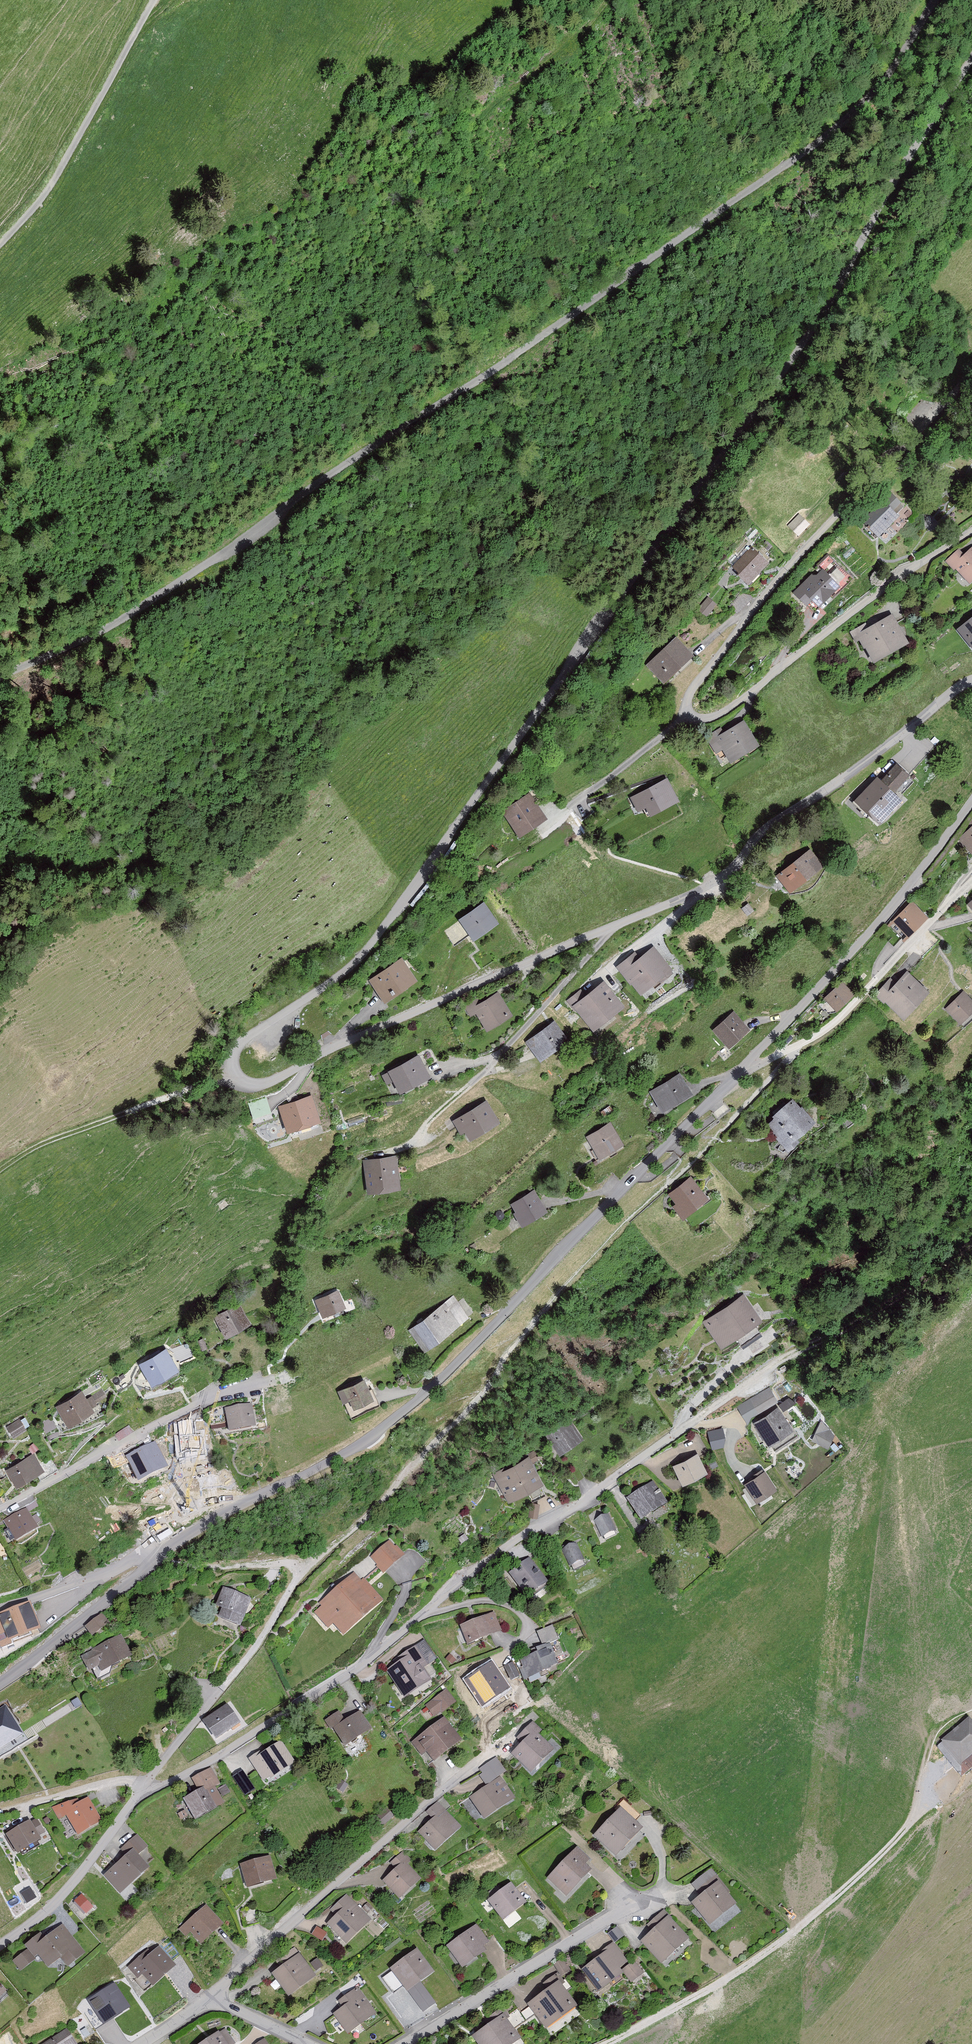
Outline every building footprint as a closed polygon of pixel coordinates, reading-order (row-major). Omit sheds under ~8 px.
[(898,518),(895,515),(902,507),(890,494),(861,522),(877,539),(898,518)] [(800,514),(788,525),(799,537),(811,525),(800,514)] [(964,556),(959,550),(944,564),(953,574),(956,571),(969,585),(971,582),(971,548),(964,556)] [(767,565),(750,550),(730,571),(748,587),(767,565)] [(839,589),(821,572),(815,579),(811,575),(793,595),(806,607),(811,602),(820,610),(839,589)] [(697,611),(705,619),(716,606),(708,599),(697,611)] [(909,645),(892,616),(871,628),(869,623),(850,634),(855,644),(860,641),(873,665),(909,645)] [(959,627),(971,644),(971,616),(959,627)] [(694,658),(676,639),(646,667),(664,686),(694,658)] [(758,748),(743,722),(723,734),(721,730),(705,738),(715,756),(722,752),(729,765),(758,748)] [(910,779),(896,766),(880,783),(876,779),(853,803),(879,827),(902,803),(894,795),(910,779)] [(676,805),(666,782),(629,798),(636,814),(645,810),(648,818),(676,805)] [(546,821),(529,796),(500,815),(516,840),(546,821)] [(967,826),(971,830),(958,842),(971,858),(971,822),(967,826)] [(824,870),(811,852),(776,877),(789,896),(824,870)] [(497,923),(483,902),(456,921),(471,942),(497,923)] [(925,918),(910,904),(893,922),(908,937),(925,918)] [(671,974),(652,950),(640,960),(636,954),(617,969),(641,999),(671,974)] [(416,983),(401,961),(368,982),(383,1004),(416,983)] [(929,995),(906,974),(896,985),(890,980),(873,999),(883,1008),(885,1006),(903,1023),(929,995)] [(625,1010),(603,982),(585,996),(581,991),(566,1002),(592,1036),(625,1010)] [(853,997),(841,984),(823,1001),(835,1014),(853,997)] [(511,1017),(498,993),(479,1004),(477,1001),(464,1009),(470,1019),(476,1016),(485,1032),(511,1017)] [(963,994),(945,1011),(959,1025),(971,1012),(971,1003),(963,994)] [(749,1031),(733,1014),(712,1033),(728,1051),(749,1031)] [(567,1043),(554,1025),(525,1045),(538,1064),(567,1043)] [(428,1081),(419,1059),(380,1076),(385,1087),(391,1084),(397,1095),(428,1081)] [(691,1097),(678,1076),(648,1095),(661,1116),(691,1097)] [(311,1095),(277,1107),(287,1134),(321,1122),(311,1095)] [(266,1097),(247,1103),(254,1123),(272,1117),(266,1097)] [(813,1125),(792,1100),(771,1118),(773,1121),(765,1128),(787,1154),(798,1146),(794,1141),(813,1125)] [(498,1126),(486,1105),(451,1123),(459,1137),(462,1135),(466,1142),(498,1126)] [(621,1146),(610,1126),(585,1138),(596,1159),(621,1146)] [(400,1194),(395,1158),(362,1164),(368,1199),(400,1194)] [(708,1202),(691,1179),(667,1196),(674,1206),(671,1209),(680,1222),(708,1202)] [(545,1214),(532,1193),(509,1206),(514,1214),(512,1216),(520,1229),(545,1214)] [(344,1306),(336,1290),(313,1300),(321,1317),(344,1306)] [(761,1319),(743,1293),(701,1322),(720,1348),(761,1319)] [(453,1296),(408,1330),(423,1350),(468,1317),(453,1296)] [(248,1323),(236,1303),(212,1318),(223,1338),(248,1323)] [(180,1373),(167,1350),(139,1365),(153,1389),(180,1373)] [(371,1399),(363,1380),(336,1391),(341,1403),(348,1400),(351,1408),(371,1399)] [(777,1403),(769,1389),(749,1400),(757,1414),(777,1403)] [(93,1412),(79,1391),(52,1408),(67,1430),(93,1412)] [(254,1429),(249,1405),(223,1410),(228,1434),(254,1429)] [(793,1430),(777,1408),(753,1424),(769,1447),(793,1430)] [(581,1438),(566,1417),(543,1434),(558,1454),(581,1438)] [(24,1429),(18,1420),(6,1428),(11,1436),(24,1429)] [(834,1436),(821,1422),(812,1442),(827,1450),(834,1436)] [(713,1449),(728,1444),(721,1427),(707,1432),(713,1449)] [(167,1464),(157,1442),(128,1456),(138,1478),(167,1464)] [(44,1473),(33,1454),(5,1470),(17,1490),(44,1473)] [(705,1473),(697,1455),(673,1466),(682,1484),(705,1473)] [(542,1483),(527,1458),(508,1469),(507,1466),(491,1476),(506,1503),(542,1483)] [(775,1490),(762,1469),(752,1475),(754,1478),(744,1485),(755,1503),(775,1490)] [(666,1504),(652,1483),(626,1500),(639,1521),(666,1504)] [(536,1519),(538,1505),(531,1504),(529,1517),(536,1519)] [(37,1528),(26,1508),(6,1520),(17,1539),(37,1528)] [(614,1530),(608,1515),(595,1521),(601,1535),(614,1530)] [(403,1556),(389,1541),(370,1558),(383,1574),(403,1556)] [(583,1562),(575,1545),(562,1550),(570,1568),(583,1562)] [(546,1583),(528,1560),(508,1575),(526,1598),(546,1583)] [(361,1581),(354,1574),(318,1605),(321,1609),(314,1615),(327,1630),(332,1626),(342,1637),(382,1602),(362,1580),(361,1581)] [(217,1618),(239,1627),(250,1601),(221,1589),(213,1608),(220,1611),(217,1618)] [(27,1604),(0,1613),(0,1644),(37,1631),(27,1604)] [(466,1645),(500,1631),(493,1613),(459,1626),(466,1645)] [(102,1614),(83,1627),(90,1636),(109,1624),(102,1614)] [(556,1639),(551,1627),(537,1633),(542,1645),(556,1639)] [(129,1657),(119,1637),(89,1652),(99,1673),(129,1657)] [(556,1666),(547,1645),(535,1650),(536,1653),(520,1660),(527,1678),(556,1666)] [(427,1665),(416,1647),(398,1658),(401,1662),(386,1672),(403,1698),(430,1680),(422,1668),(427,1665)] [(518,1677),(511,1664),(504,1668),(511,1680),(518,1677)] [(494,1682),(486,1669),(467,1681),(476,1695),(479,1693),(481,1697),(495,1689),(492,1684),(494,1682)] [(455,1704),(444,1691),(425,1708),(433,1718),(440,1712),(442,1714),(455,1704)] [(216,1742),(240,1725),(227,1706),(202,1723),(216,1742)] [(4,1707),(0,1710),(0,1748),(21,1734),(4,1707)] [(343,1722),(338,1712),(323,1720),(328,1731),(333,1728),(343,1746),(370,1732),(360,1713),(343,1722)] [(461,1742),(443,1719),(411,1745),(421,1757),(425,1754),(433,1764),(461,1742)] [(970,1719),(941,1742),(942,1744),(936,1748),(960,1778),(971,1768),(971,1722),(970,1719)] [(540,1730),(532,1722),(514,1741),(519,1745),(510,1754),(529,1773),(552,1749),(536,1734),(540,1730)] [(294,1764),(280,1741),(264,1752),(262,1749),(247,1759),(262,1782),(269,1778),(270,1779),(294,1764)] [(505,1773),(495,1759),(477,1771),(488,1786),(469,1798),(482,1818),(513,1798),(499,1777),(505,1773)] [(218,1785),(209,1769),(191,1780),(198,1791),(181,1801),(194,1822),(219,1807),(209,1790),(218,1785)] [(78,1800),(53,1808),(59,1820),(66,1816),(78,1836),(101,1823),(87,1799),(80,1804),(78,1800)] [(460,1826),(438,1802),(424,1815),(431,1822),(417,1834),(433,1851),(460,1826)] [(642,1830),(619,1809),(593,1838),(616,1859),(642,1830)] [(30,1825),(29,1822),(5,1837),(16,1855),(39,1841),(37,1838),(43,1834),(35,1822),(30,1825)] [(142,1851),(132,1840),(116,1854),(122,1860),(102,1878),(118,1896),(147,1869),(136,1857),(142,1851)] [(589,1862),(576,1849),(547,1879),(565,1897),(589,1872),(584,1867),(589,1862)] [(389,1865),(394,1871),(382,1881),(397,1899),(418,1881),(405,1866),(409,1862),(402,1854),(389,1865)] [(276,1882),(269,1857),(239,1867),(246,1891),(276,1882)] [(703,1895),(690,1905),(708,1927),(735,1905),(726,1894),(728,1892),(715,1876),(698,1889),(703,1895)] [(525,1902),(509,1883),(486,1902),(502,1921),(525,1902)] [(370,1921),(346,1896),(329,1912),(335,1918),(326,1927),(345,1946),(370,1921)] [(91,1908),(80,1897),(74,1902),(85,1914),(91,1908)] [(222,1926),(206,1907),(177,1932),(184,1941),(190,1936),(199,1946),(222,1926)] [(688,1941),(663,1912),(646,1927),(651,1932),(640,1942),(660,1966),(688,1941)] [(23,1946),(26,1950),(10,1962),(18,1972),(38,1958),(46,1968),(59,1959),(65,1967),(82,1954),(61,1926),(44,1939),(40,1933),(23,1946)] [(317,1926),(313,1933),(322,1940),(327,1932),(317,1926)] [(488,1943),(475,1927),(445,1948),(461,1970),(485,1952),(482,1947),(488,1943)] [(628,1966),(612,1944),(598,1954),(600,1956),(582,1970),(599,1993),(624,1974),(631,1984),(644,1974),(635,1961),(628,1966)] [(174,1968),(157,1948),(149,1955),(146,1952),(126,1969),(137,1981),(142,1976),(153,1988),(174,1968)] [(315,1977),(293,1949),(276,1962),(281,1969),(272,1975),(288,1997),(315,1977)] [(431,1974),(416,1951),(389,1970),(404,1992),(431,1974)] [(321,1966),(316,1960),(310,1965),(315,1971),(321,1966)] [(569,1971),(563,1961),(555,1967),(562,1976),(569,1971)] [(424,1983),(410,1992),(422,2012),(436,2003),(424,1983)] [(576,2007),(557,1983),(527,2006),(545,2031),(576,2007)] [(128,2010),(113,1986),(86,2002),(101,2026),(128,2010)] [(374,2015),(355,1988),(336,2002),(341,2009),(333,2015),(347,2034),(374,2015)] [(503,2015),(472,2037),(476,2043),(513,2043),(520,2039),(503,2015)] [(65,2030),(42,2043),(73,2043),(65,2030)] [(217,2033),(199,2043),(233,2043),(224,2031),(218,2035),(217,2033)]
